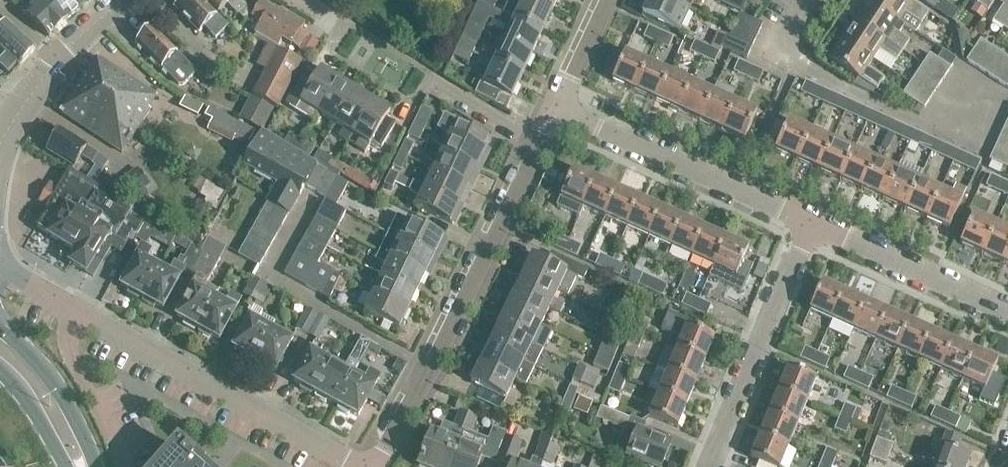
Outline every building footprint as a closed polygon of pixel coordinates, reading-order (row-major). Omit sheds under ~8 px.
[(27,14),(49,38),(56,31),(57,32),(67,23),(46,0),(42,0),(27,14)] [(67,23),(84,7),(78,0),(46,0),(67,23)] [(224,22),(202,0),(185,0),(176,8),(200,33),(206,27),(212,34),(224,22)] [(240,12),(246,6),(240,0),(207,0),(220,13),(228,5),(237,14),(240,12)] [(494,9),(498,0),(480,0),(478,2),(494,9)] [(519,10),(507,5),(502,14),(542,32),(553,10),(531,0),(524,0),(519,10)] [(553,10),(557,0),(531,0),(553,10)] [(689,11),(684,7),(684,8),(668,0),(645,0),(643,3),(647,5),(642,15),(679,33),(689,11)] [(741,12),(747,0),(717,0),(741,12)] [(898,21),(903,13),(920,24),(928,13),(909,0),(868,0),(867,1),(898,21)] [(922,2),(932,8),(936,3),(937,0),(924,0),(922,2)] [(932,8),(951,21),(957,11),(940,0),(937,0),(936,3),(932,8)] [(994,0),(977,0),(975,3),(987,11),(994,0)] [(1002,29),(1007,20),(1007,0),(996,0),(1003,5),(992,22),(1002,29)] [(892,30),(898,21),(867,1),(855,20),(902,51),(909,41),(892,30)] [(263,3),(255,18),(263,23),(257,34),(279,47),(284,40),(299,49),(307,36),(301,32),(306,24),(289,14),(288,17),(263,3)] [(238,14),(244,20),(251,11),(246,6),(238,14)] [(532,54),(542,32),(502,14),(495,10),(490,19),(511,28),(504,41),(532,54)] [(473,13),(468,24),(468,25),(483,31),(488,20),(473,13)] [(731,25),(757,36),(762,25),(737,14),(731,25)] [(35,49),(37,48),(1,16),(0,18),(0,64),(3,66),(13,56),(22,64),(35,49)] [(842,39),(872,59),(878,51),(895,62),(902,51),(855,20),(842,39)] [(142,34),(135,41),(178,84),(182,84),(184,82),(195,71),(150,26),(149,26),(147,24),(139,31),(142,34)] [(462,36),(477,43),(483,31),(468,25),(468,24),(462,36)] [(726,35),(726,36),(751,47),(757,36),(731,25),(726,35)] [(655,43),(660,32),(648,26),(643,37),(655,43)] [(964,28),(956,30),(960,50),(971,34),(964,28)] [(660,32),(655,43),(668,49),(673,38),(660,32)] [(721,52),(722,48),(721,48),(726,36),(726,35),(719,32),(712,48),(719,51),(721,52)] [(458,46),(473,53),(477,43),(462,36),(458,46)] [(722,48),(746,59),(751,47),(726,36),(721,48),(722,48)] [(872,59),(842,39),(829,59),(876,90),(884,79),(867,68),(872,59)] [(976,68),(979,63),(990,47),(980,40),(966,61),(976,68)] [(504,41),(494,63),(522,76),(532,54),(504,41)] [(701,57),(706,47),(694,41),(689,52),(701,57)] [(278,108),(289,86),(301,61),(267,44),(256,66),(265,70),(252,95),(278,108)] [(473,53),(458,46),(453,56),(468,63),(473,53)] [(706,47),(701,57),(714,63),(719,53),(706,47)] [(990,47),(979,63),(976,68),(986,75),(1000,53),(990,47)] [(950,68),(956,59),(944,51),(938,60),(950,68)] [(611,82),(634,92),(646,63),(624,53),(611,82)] [(1007,63),(1007,58),(1000,53),(986,75),(996,81),(1007,63)] [(922,64),(929,68),(943,78),(950,68),(938,60),(929,54),(922,64)] [(99,58),(88,76),(117,96),(103,116),(134,135),(151,110),(149,109),(157,96),(99,58)] [(744,77),(749,66),(738,61),(733,72),(744,77)] [(494,63),(484,85),(480,83),(475,95),(495,104),(500,94),(511,99),(522,76),(494,63)] [(634,92),(656,102),(668,73),(646,63),(634,92)] [(996,81),(1006,88),(1007,86),(1007,63),(996,81)] [(922,64),(916,74),(937,88),(943,78),(929,68),(922,64)] [(749,66),(744,77),(758,84),(763,73),(749,66)] [(320,69),(312,80),(302,74),(284,104),(312,121),(317,112),(337,79),(320,69)] [(668,73),(656,102),(677,112),(690,83),(668,73)] [(916,74),(909,84),(930,98),(937,88),(916,74)] [(123,152),(134,135),(103,116),(117,96),(88,76),(63,113),(123,152)] [(317,112),(334,123),(354,90),(337,79),(317,112)] [(823,103),(828,92),(805,82),(800,93),(823,103)] [(690,83),(677,112),(698,122),(712,93),(690,83)] [(902,95),(923,109),(930,98),(909,84),(902,95)] [(334,123),(343,128),(337,137),(345,142),(346,141),(371,100),(354,90),(334,123)] [(844,113),(849,102),(828,92),(823,103),(844,113)] [(733,103),(712,93),(698,122),(721,132),(733,103)] [(204,105),(185,95),(180,107),(199,116),(204,105)] [(395,124),(385,119),(390,112),(371,100),(346,141),(364,152),(371,141),(381,147),(395,124)] [(273,109),(258,101),(246,122),(262,131),(273,109)] [(866,123),(871,112),(849,102),(844,113),(866,123)] [(756,113),(733,103),(721,132),(743,142),(756,113)] [(421,106),(418,112),(407,134),(419,140),(433,111),(421,106)] [(255,130),(209,107),(205,116),(213,120),(208,130),(234,143),(236,137),(250,143),(255,130)] [(888,133),(893,122),(871,112),(866,123),(888,133)] [(484,167),(491,153),(481,148),(487,135),(444,114),(437,128),(449,134),(441,151),(480,170),(482,166),(484,167)] [(797,160),(810,131),(788,121),(774,150),(797,160)] [(909,143),(914,132),(893,122),(888,133),(909,143)] [(1007,142),(1007,129),(1004,127),(999,138),(1007,142)] [(74,167),(80,156),(92,163),(98,155),(60,130),(47,149),(74,167)] [(295,152),(293,151),(282,144),(260,131),(243,163),(277,184),(294,153),(295,152)] [(797,160),(818,170),(831,141),(810,131),(797,160)] [(288,132),(282,144),(293,151),(300,139),(288,132)] [(931,152),(936,142),(914,132),(909,143),(931,152)] [(1007,155),(1007,142),(999,138),(994,149),(1007,155)] [(308,159),(314,148),(300,139),(293,151),(295,152),(308,159)] [(413,143),(406,140),(399,153),(407,157),(413,143)] [(840,180),(853,151),(831,141),(818,170),(840,180)] [(952,162),(957,151),(936,142),(931,152),(952,162)] [(994,149),(989,160),(1007,169),(1007,155),(994,149)] [(482,171),(480,170),(441,151),(432,169),(473,189),(474,189),(471,188),(473,184),(476,185),(482,171)] [(840,180),(862,190),(875,161),(853,151),(840,180)] [(975,172),(980,161),(957,151),(952,162),(975,172)] [(330,167),(335,160),(322,152),(317,160),(330,167)] [(279,184),(299,195),(304,187),(316,166),(294,153),(277,184),(279,184)] [(393,166),(400,170),(407,157),(399,153),(393,166)] [(94,164),(95,165),(102,170),(109,160),(100,154),(94,164)] [(335,160),(330,167),(343,175),(347,168),(335,160)] [(883,200),(896,171),(875,161),(862,190),(883,200)] [(304,187),(315,193),(327,172),(316,166),(304,187)] [(347,168),(343,175),(374,194),(378,186),(347,168)] [(432,169),(424,187),(441,196),(465,207),(463,206),(465,201),(467,203),(473,189),(432,169)] [(148,183),(138,170),(119,185),(129,197),(148,183)] [(127,244),(133,233),(137,235),(148,217),(71,171),(60,190),(51,185),(42,201),(50,206),(38,227),(51,234),(50,236),(78,252),(72,263),(87,272),(95,258),(102,262),(116,238),(127,244)] [(392,189),(399,175),(391,171),(384,185),(392,189)] [(582,210),(595,181),(573,171),(559,199),(582,210)] [(883,200),(905,209),(918,181),(896,171),(883,200)] [(315,193),(326,199),(337,178),(327,172),(315,193)] [(990,178),(986,187),(1007,197),(1007,196),(1007,184),(991,176),(990,178)] [(114,193),(119,185),(107,178),(102,186),(114,193)] [(349,185),(337,178),(326,199),(325,200),(336,207),(349,185)] [(604,220),(617,191),(595,181),(582,210),(604,220)] [(905,209),(926,219),(940,190),(918,181),(905,209)] [(419,196),(414,206),(453,225),(456,220),(458,221),(465,207),(441,196),(424,187),(413,182),(409,191),(419,196)] [(279,184),(273,194),(294,205),(299,195),(279,184)] [(949,229),(962,201),(966,190),(958,187),(953,197),(940,190),(926,219),(949,229)] [(625,229),(638,201),(617,191),(604,220),(625,229)] [(289,215),(294,205),(273,194),(268,204),(289,215)] [(647,239),(660,211),(638,201),(625,229),(647,239)] [(324,202),(315,219),(336,230),(345,214),(324,202)] [(268,204),(263,214),(283,225),(289,215),(268,204)] [(647,239),(670,249),(683,221),(660,211),(647,239)] [(263,214),(257,224),(277,235),(283,225),(263,214)] [(960,244),(982,254),(995,225),(973,215),(960,244)] [(442,238),(407,221),(397,216),(388,233),(434,256),(442,238)] [(315,219),(306,236),(327,247),(336,230),(315,219)] [(147,243),(157,226),(147,220),(137,238),(147,243)] [(670,249),(691,259),(704,231),(683,221),(670,249)] [(272,246),(277,235),(257,224),(251,235),(272,246)] [(1007,253),(1007,231),(995,225),(982,254),(1003,263),(1007,253)] [(691,259),(713,269),(726,241),(704,231),(691,259)] [(425,274),(434,256),(388,233),(379,251),(425,274)] [(563,251),(568,240),(556,234),(551,245),(563,251)] [(251,235),(245,246),(265,257),(272,246),(251,235)] [(317,265),(327,247),(306,236),(296,253),(317,265)] [(568,240),(563,251),(575,257),(581,245),(568,240)] [(748,251),(726,241),(713,269),(735,279),(748,251)] [(191,276),(204,252),(193,245),(185,259),(181,256),(172,274),(160,267),(143,297),(146,299),(145,301),(155,307),(157,304),(165,309),(184,272),(191,276)] [(260,267),(265,257),(245,246),(239,256),(260,267)] [(141,296),(143,297),(160,267),(147,260),(151,254),(142,249),(122,285),(131,290),(129,293),(140,299),(141,296)] [(381,275),(416,292),(425,274),(379,251),(375,260),(386,265),(381,275)] [(204,252),(191,276),(198,280),(179,317),(187,321),(186,324),(196,330),(197,327),(199,328),(216,298),(220,292),(207,284),(220,261),(204,252)] [(521,277),(556,293),(557,290),(567,295),(576,278),(582,281),(587,269),(550,252),(545,264),(530,257),(521,277)] [(284,275),(320,294),(332,273),(317,265),(296,253),(284,275)] [(607,270),(612,259),(600,254),(595,265),(607,270)] [(612,259),(607,270),(620,276),(625,265),(612,259)] [(746,291),(759,294),(766,268),(753,264),(746,291)] [(634,269),(628,280),(637,284),(643,273),(634,269)] [(328,299),(332,290),(341,294),(348,280),(339,276),(339,277),(332,273),(320,294),(328,299)] [(651,290),(656,279),(643,273),(637,284),(651,290)] [(372,293),(408,310),(416,292),(381,275),(372,293)] [(564,306),(553,300),(556,293),(521,277),(512,294),(547,311),(548,309),(560,315),(564,306)] [(656,279),(651,290),(663,296),(668,285),(656,279)] [(251,300),(258,288),(249,283),(242,295),(251,300)] [(810,313),(831,322),(844,293),(823,284),(810,313)] [(258,288),(251,300),(258,304),(265,292),(258,288)] [(399,328),(408,310),(372,293),(364,311),(399,328)] [(844,293),(831,322),(854,332),(867,304),(844,293)] [(547,311),(512,294),(503,312),(538,328),(547,311)] [(693,311),(698,299),(686,294),(680,305),(693,311)] [(606,297),(600,311),(618,318),(624,304),(615,301),(606,297)] [(228,305),(216,298),(199,328),(202,329),(200,332),(212,338),(213,335),(220,339),(240,303),(232,298),(228,305)] [(698,299),(693,311),(706,316),(711,305),(698,299)] [(889,314),(867,304),(854,332),(876,342),(889,314)] [(298,330),(308,336),(320,315),(309,309),(298,330)] [(254,358),(256,359),(272,330),(259,323),(263,316),(255,311),(235,348),(243,352),(242,355),(252,360),(254,358)] [(599,315),(594,325),(603,328),(612,332),(618,318),(600,311),(599,315)] [(503,312),(495,329),(542,352),(551,334),(538,328),(503,312)] [(713,341),(685,329),(688,321),(668,313),(661,330),(681,338),(675,352),(704,363),(713,341)] [(898,352),(911,324),(889,314),(876,342),(898,352)] [(319,342),(330,321),(320,315),(308,336),(319,342)] [(632,334),(643,338),(649,323),(638,319),(632,334)] [(898,352),(919,362),(933,333),(911,324),(898,352)] [(285,337),(272,330),(256,359),(258,360),(257,363),(268,369),(270,366),(277,370),(297,334),(289,329),(285,337)] [(486,347),(533,370),(542,352),(495,329),(486,347)] [(941,372),(953,343),(933,333),(919,362),(941,372)] [(643,338),(632,334),(628,344),(639,349),(643,338)] [(605,336),(598,353),(613,359),(620,343),(605,336)] [(329,399),(338,404),(354,375),(356,376),(361,366),(359,366),(362,361),(363,362),(370,349),(367,348),(370,343),(362,338),(348,363),(350,364),(346,371),(332,363),(316,392),(319,394),(317,396),(328,402),(329,399)] [(941,372),(962,382),(976,353),(953,343),(941,372)] [(314,391),(316,392),(332,363),(320,356),(323,349),(315,345),(295,381),(303,385),(302,388),(313,394),(314,391)] [(512,382),(513,380),(526,386),(533,370),(486,347),(477,365),(512,382)] [(813,364),(818,353),(805,347),(800,358),(813,364)] [(694,386),(704,363),(675,352),(666,374),(694,386)] [(598,353),(592,366),(608,372),(613,359),(598,353)] [(818,353),(813,364),(825,369),(830,359),(818,353)] [(998,363),(976,353),(962,382),(985,392),(998,363)] [(612,379),(624,384),(631,368),(619,363),(612,379)] [(503,399),(512,382),(477,365),(468,383),(503,399)] [(578,365),(572,380),(581,383),(593,388),(599,374),(586,369),(578,365)] [(360,416),(381,378),(361,366),(356,376),(354,375),(338,404),(341,406),(340,409),(350,415),(352,412),(360,416)] [(857,384),(862,373),(848,367),(844,378),(857,384)] [(777,393),(806,405),(815,382),(786,370),(777,393)] [(862,373),(857,384),(868,389),(873,378),(862,373)] [(685,408),(694,386),(666,374),(657,397),(685,408)] [(624,384),(612,379),(608,389),(620,394),(624,384)] [(570,386),(563,402),(571,406),(579,389),(570,386)] [(900,403),(905,393),(891,386),(886,397),(900,403)] [(796,427),(806,405),(777,393),(768,415),(796,427)] [(905,393),(900,403),(911,408),(916,398),(905,393)] [(676,431),(685,408),(657,397),(648,419),(676,431)] [(454,410),(457,411),(452,429),(463,433),(470,415),(474,417),(479,406),(458,400),(454,410)] [(558,413),(565,416),(567,417),(571,406),(563,402),(558,413)] [(838,418),(850,423),(856,409),(844,404),(838,418)] [(943,423),(948,412),(936,407),(931,417),(943,423)] [(599,410),(595,421),(623,432),(627,421),(599,410)] [(948,412),(943,423),(955,428),(960,418),(948,412)] [(450,466),(479,466),(484,454),(474,450),(478,438),(470,435),(477,418),(474,417),(470,415),(463,433),(458,444),(450,466)] [(787,449),(796,427),(768,415),(759,437),(787,449)] [(850,423),(838,418),(834,429),(845,434),(850,423)] [(616,452),(626,456),(626,458),(648,466),(661,466),(669,448),(640,436),(644,426),(628,420),(627,421),(623,432),(616,452)] [(969,460),(955,455),(960,439),(945,434),(933,466),(967,466),(969,460)] [(458,444),(432,435),(420,466),(450,466),(458,444)] [(787,449),(759,437),(749,460),(767,466),(780,466),(787,449)] [(498,462),(511,466),(520,444),(506,438),(506,441),(498,462)] [(876,439),(872,451),(877,453),(888,456),(892,445),(876,439)] [(550,446),(540,442),(534,459),(531,458),(528,466),(542,466),(550,446)] [(552,466),(558,449),(550,446),(542,466),(554,466),(552,466)] [(178,448),(161,466),(200,466),(178,448)] [(831,466),(837,453),(827,449),(821,463),(831,466)] [(888,456),(877,453),(872,451),(870,458),(885,463),(888,456)] [(589,466),(600,466),(604,458),(594,454),(589,466)]
